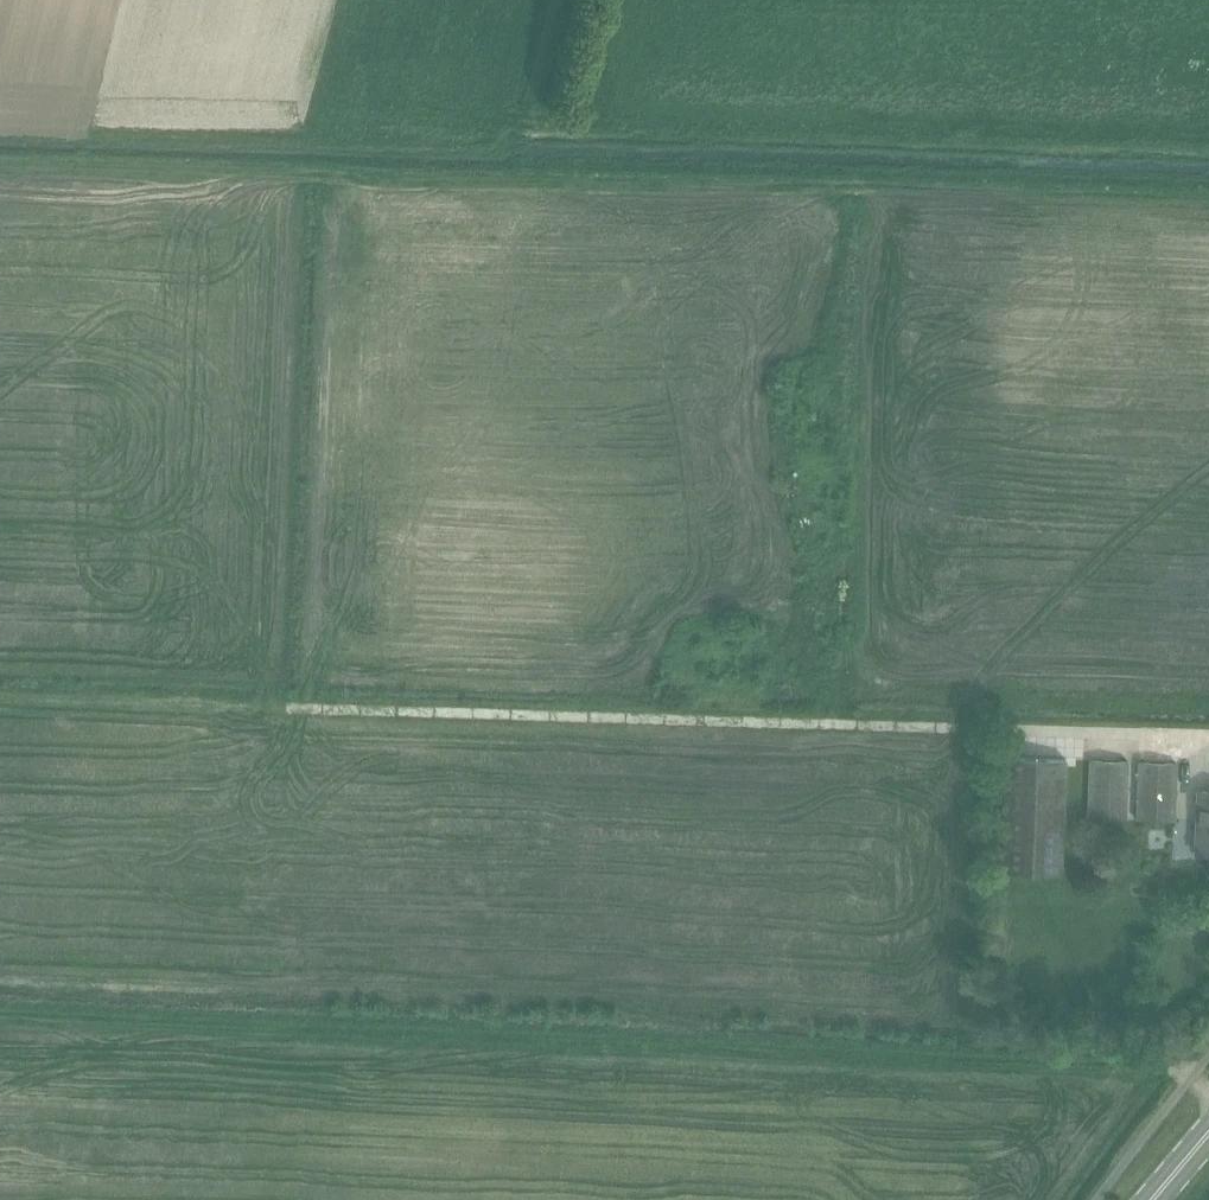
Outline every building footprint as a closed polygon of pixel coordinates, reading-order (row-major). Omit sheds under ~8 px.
[(1061,874),(1066,759),(1005,757),(1001,871),(1061,874)] [(1127,819),(1129,762),(1090,760),(1088,817),(1127,819)] [(1175,820),(1177,763),(1139,762),(1137,819),(1175,820)] [(1197,791),(1195,853),(1208,854),(1208,791),(1197,791)]
